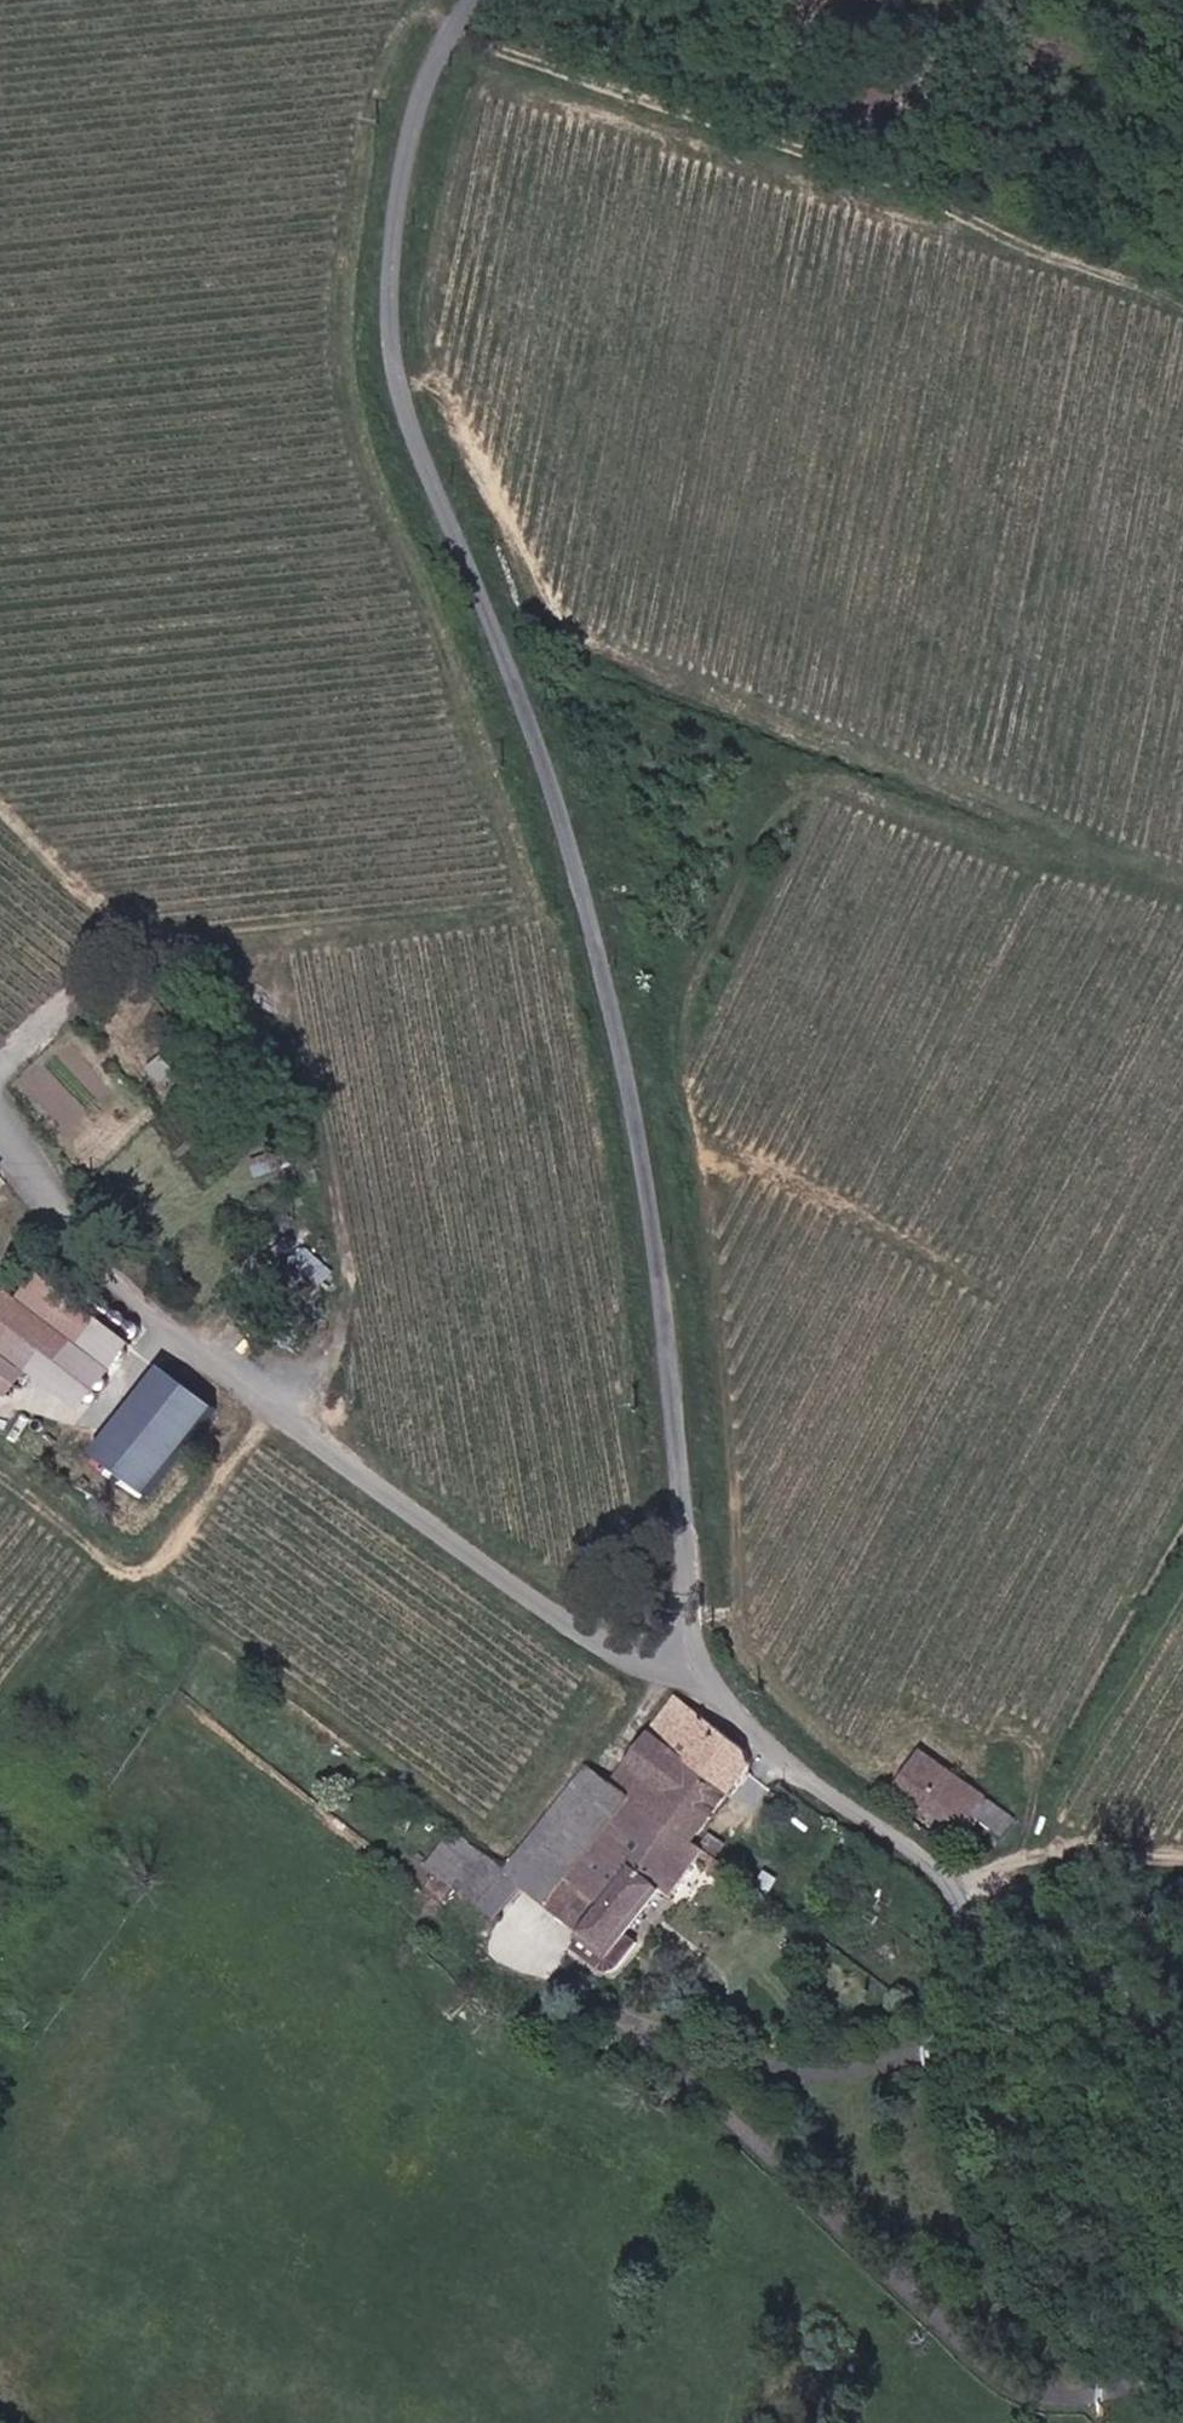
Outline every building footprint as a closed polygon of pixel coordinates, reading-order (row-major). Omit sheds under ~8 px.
[(10,1172),(0,1164),(0,1185),(10,1172)] [(21,1396),(60,1352),(70,1361),(81,1348),(86,1351),(89,1347),(112,1319),(57,1273),(33,1300),(31,1303),(0,1274),(0,1380),(21,1396)] [(128,1366),(141,1346),(127,1336),(114,1357),(128,1366)] [(172,1364),(108,1454),(166,1495),(231,1405),(172,1364)] [(521,1901),(536,1881),(589,1923),(577,1935),(613,1965),(628,1960),(647,1936),(633,1925),(673,1875),(666,1869),(693,1837),(713,1811),(730,1789),(763,1753),(715,1712),(700,1700),(673,1733),(628,1786),(608,1770),(600,1765),(544,1838),(519,1870),(497,1850),(483,1868),(471,1884),(511,1915),(521,1901)] [(975,1817),(1002,1843),(1017,1829),(934,1746),(906,1773),(962,1830),(975,1817)]
